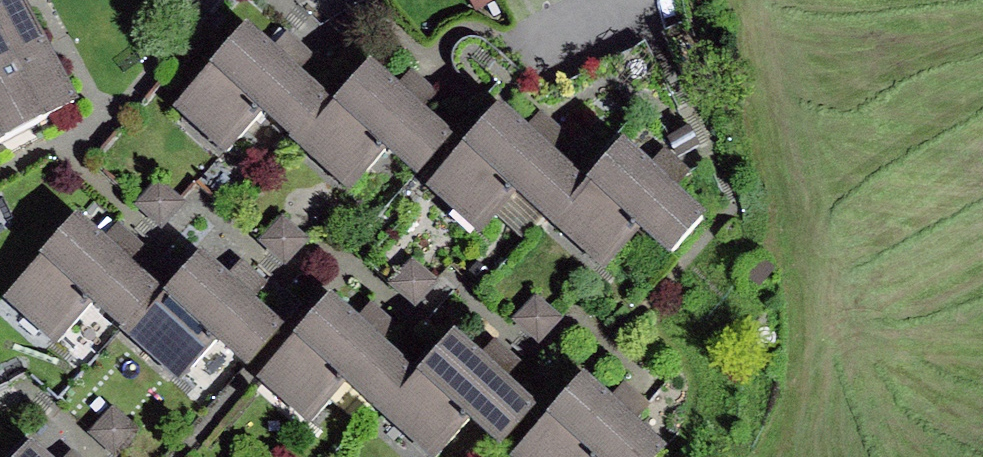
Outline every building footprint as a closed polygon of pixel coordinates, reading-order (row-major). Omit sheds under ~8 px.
[(46,52),(17,0),(0,0),(0,78),(46,52)] [(295,150),(329,107),(239,34),(169,120),(216,158),(251,115),(295,150)] [(46,52),(0,78),(0,150),(77,108),(46,52)] [(417,188),(452,146),(370,76),(300,157),(349,199),(383,159),(417,188)] [(549,227),(585,186),(500,113),(428,195),(478,238),(514,197),(549,227)] [(707,228),(623,157),(557,234),(604,274),(635,239),(671,270),(707,228)] [(159,184),(135,212),(160,234),(184,206),(159,184)] [(284,222),(260,251),(286,273),(310,244),(284,222)] [(121,341),(156,298),(69,227),(1,309),(55,353),(88,314),(121,341)] [(241,387),(286,338),(201,261),(123,345),(167,385),(200,349),(241,387)] [(762,262),(748,279),(762,290),(776,273),(762,262)] [(412,266),(390,294),(417,316),(440,288),(412,266)] [(535,303),(513,331),(542,353),(564,325),(535,303)] [(374,416),(409,375),(330,307),(259,385),(310,430),(345,391),(374,416)] [(538,414),(454,343),(385,423),(425,456),(437,456),(462,427),(497,456),(501,456),(538,414)] [(583,383),(519,456),(668,456),(583,383)] [(112,413),(92,437),(114,455),(134,432),(112,413)]
